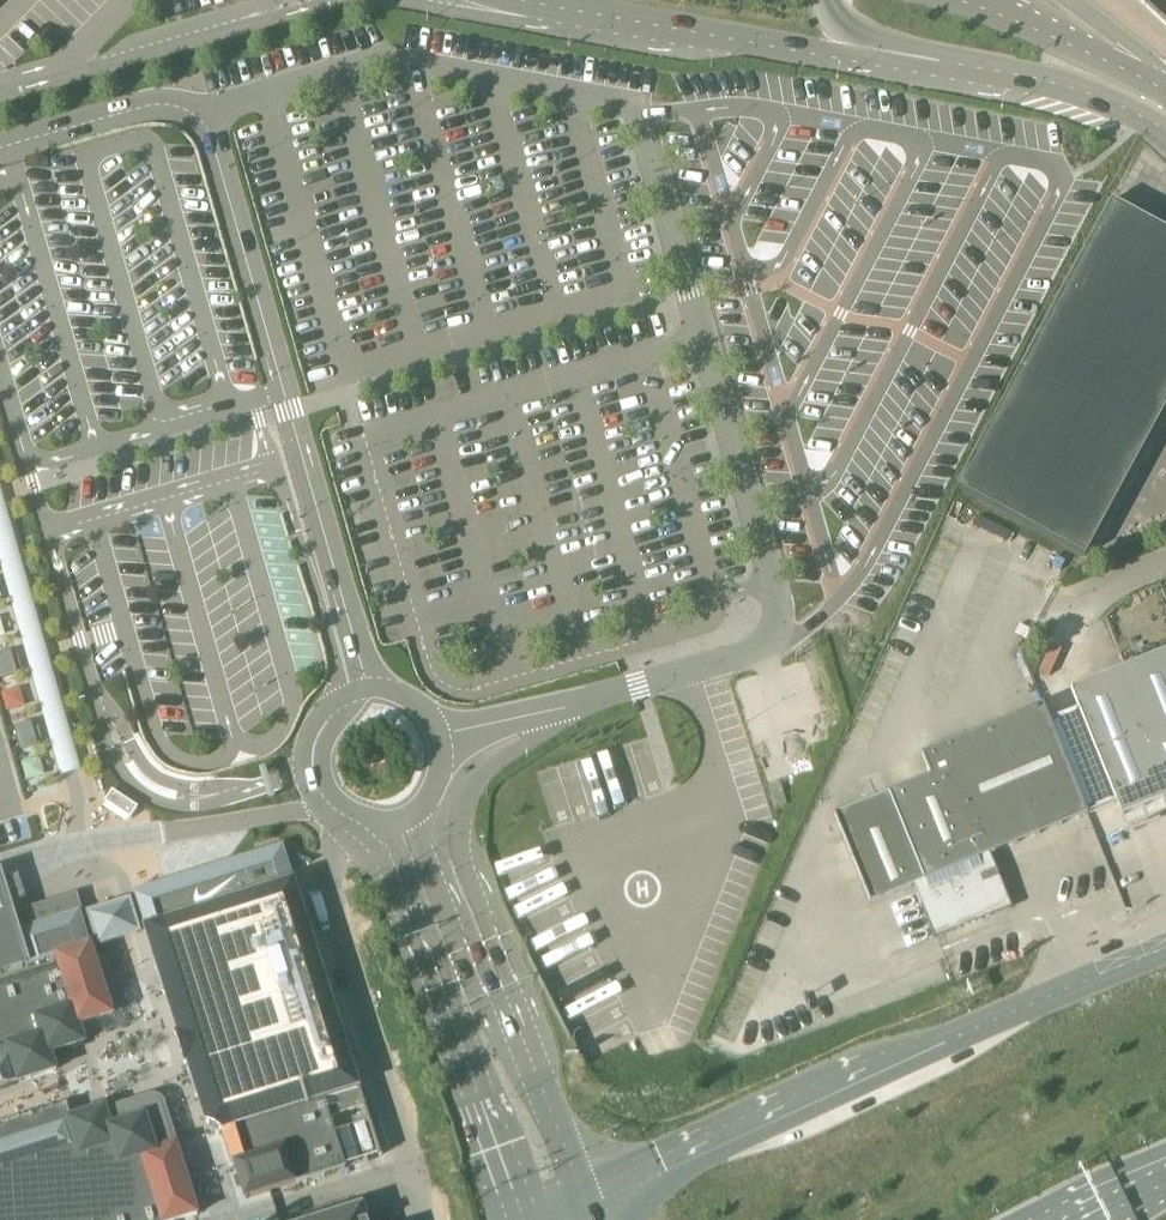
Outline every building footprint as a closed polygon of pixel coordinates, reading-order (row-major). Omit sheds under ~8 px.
[(1113,201),(957,487),(1086,557),(1149,441),(1165,410),(1165,230),(1113,201)] [(1071,689),(1123,817),(1165,799),(1165,651),(1071,689)] [(991,855),(1088,815),(1044,706),(923,756),(932,777),(836,816),(871,903),(914,886),(936,939),(1013,908),(991,855)] [(148,927),(146,927),(147,930),(150,940),(150,942),(153,951),(154,953),(157,962),(158,965),(161,974),(161,976),(164,985),(165,987),(168,996),(168,998),(168,999),(171,1008),(172,1010),(175,1019),(176,1021),(178,1030),(179,1031),(179,1033),(182,1042),(183,1045),(186,1053),(186,1056),(189,1065),(190,1068),(193,1077),(193,1079),(196,1088),(197,1090),(198,1093),(200,1099),(201,1102),(204,1111),(204,1113),(207,1122),(208,1124),(210,1132),(211,1133),(212,1136),(213,1136),(225,1132),(232,1154),(233,1158),(234,1161),(235,1164),(236,1166),(239,1174),(240,1180),(243,1189),(246,1197),(246,1199),(270,1191),(296,1183),(296,1184),(326,1174),(347,1167),(331,1117),(364,1107),(366,1106),(360,1089),(356,1075),(353,1068),(347,1047),(345,1040),(343,1033),(334,1006),(332,999),(323,972),(321,965),(302,903),(299,896),(295,882),(213,908),(210,909),(201,912),(188,916),(185,916),(184,917),(180,918),(180,917),(160,923),(148,927)] [(10,915),(0,884),(0,918),(10,915)] [(91,945),(89,942),(88,943),(79,913),(81,913),(80,911),(78,911),(78,913),(55,920),(55,918),(52,919),(53,920),(30,928),(30,926),(28,927),(28,929),(18,932),(17,930),(15,931),(10,915),(0,918),(0,973),(26,965),(57,955),(61,968),(28,979),(7,985),(0,987),(0,1088),(31,1078),(56,1070),(51,1053),(85,1042),(80,1025),(113,1015),(91,945)] [(193,1181),(191,1175),(182,1146),(178,1148),(177,1144),(157,1151),(147,1118),(148,1118),(147,1116),(146,1116),(144,1117),(112,1127),(106,1109),(108,1109),(107,1107),(106,1107),(78,1116),(46,1126),(9,1138),(0,1141),(0,1219),(179,1219),(199,1214),(198,1211),(202,1209),(193,1181)] [(363,1207),(321,1219),(367,1219),(363,1207)]
